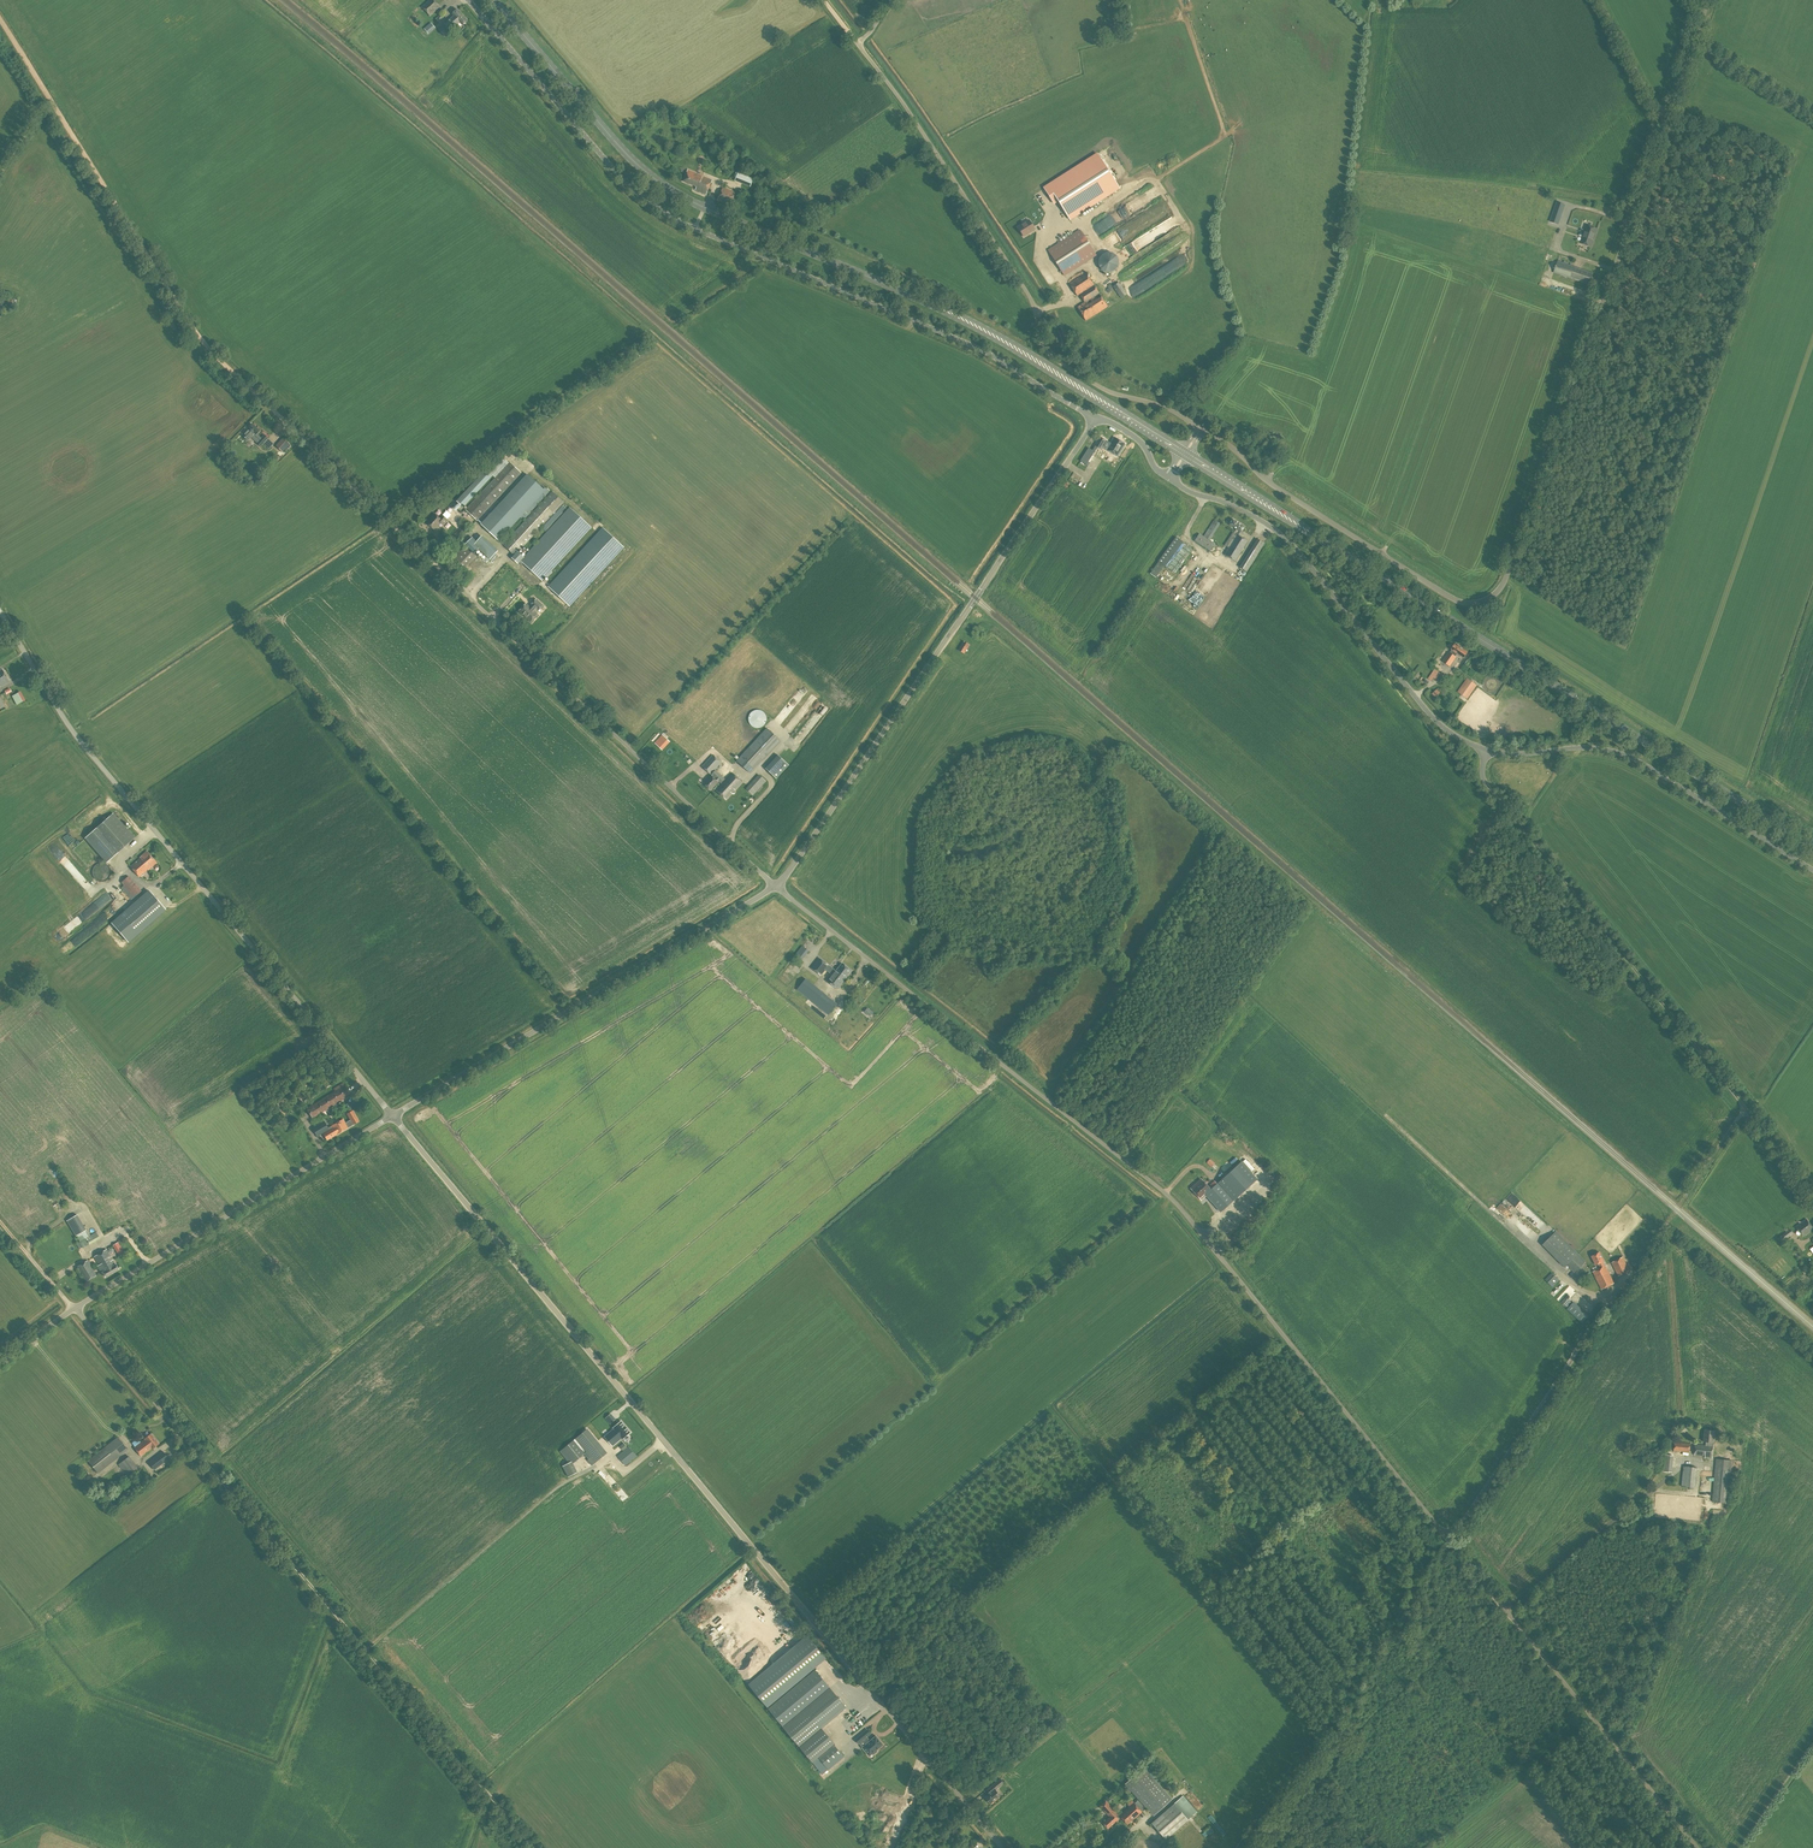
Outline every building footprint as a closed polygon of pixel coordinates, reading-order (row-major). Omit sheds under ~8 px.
[(440,7),(434,0),(429,0),(422,7),(430,16),(440,7)] [(445,24),(439,30),(444,36),(451,31),(460,23),(463,25),(468,21),(458,10),(453,14),(454,16),(445,24)] [(429,34),(436,28),(431,22),(424,29),(419,34),(423,39),(428,34),(429,34)] [(1120,190),(1097,154),(1043,188),(1054,206),(1058,203),(1070,221),(1120,190)] [(727,169),(729,163),(722,161),(720,166),(727,169)] [(688,170),(683,181),(697,187),(695,190),(706,195),(712,180),(688,170)] [(736,180),(751,186),(754,178),(739,173),(736,180)] [(730,205),(735,193),(723,188),(717,200),(730,205)] [(1556,202),(1550,221),(1554,223),(1560,204),(1556,202)] [(1018,227),(1024,237),(1035,230),(1029,220),(1018,227)] [(1587,225),(1583,234),(1580,243),(1591,247),(1598,229),(1587,225)] [(1064,276),(1096,256),(1080,230),(1048,250),(1064,276)] [(1149,253),(1153,260),(1139,266),(1141,269),(1159,260),(1154,250),(1149,253)] [(1108,272),(1109,272),(1110,272),(1111,272),(1112,272),(1113,272),(1113,271),(1114,271),(1115,270),(1116,270),(1116,269),(1117,268),(1117,267),(1118,267),(1118,266),(1118,265),(1118,264),(1118,263),(1118,262),(1118,261),(1118,260),(1118,259),(1118,258),(1117,257),(1116,256),(1116,255),(1115,255),(1114,254),(1113,254),(1113,253),(1112,253),(1111,253),(1110,253),(1109,253),(1108,252),(1108,253),(1107,253),(1106,253),(1105,253),(1104,253),(1103,254),(1102,255),(1101,255),(1101,256),(1100,257),(1099,258),(1099,259),(1099,260),(1099,261),(1099,262),(1098,262),(1099,263),(1099,264),(1099,265),(1099,266),(1099,267),(1100,267),(1100,268),(1101,269),(1101,270),(1102,270),(1103,271),(1104,271),(1105,272),(1106,272),(1107,272),(1108,272)] [(1589,285),(1593,273),(1558,261),(1554,272),(1589,285)] [(1108,307),(1086,273),(1069,283),(1077,296),(1080,295),(1085,303),(1077,307),(1086,321),(1108,307)] [(1127,294),(1119,282),(1113,287),(1121,299),(1127,294)] [(259,431),(252,424),(248,428),(241,435),(247,441),(252,436),(258,442),(257,443),(260,447),(268,438),(264,435),(260,439),(256,434),(259,431)] [(1102,447),(1106,450),(1117,456),(1125,444),(1114,437),(1110,443),(1100,437),(1095,445),(1101,449),(1102,447)] [(282,451),(289,443),(284,439),(277,447),(282,451)] [(1081,461),(1088,466),(1090,463),(1089,462),(1095,452),(1090,448),(1081,461)] [(463,508),(506,462),(499,455),(456,501),(463,508)] [(477,520),(521,472),(510,462),(466,510),(477,520)] [(1110,473),(1115,468),(1111,465),(1106,469),(1110,473)] [(544,489),(527,474),(481,524),(499,541),(520,518),(523,520),(550,492),(549,489),(546,487),(544,489)] [(524,557),(518,552),(564,502),(552,492),(503,545),(515,555),(512,558),(518,564),(521,561),(542,581),(591,528),(569,507),(524,557)] [(442,515),(439,518),(435,514),(427,523),(434,529),(440,522),(444,525),(448,520),(442,515)] [(1229,525),(1237,529),(1234,533),(1233,532),(1224,545),(1229,548),(1224,555),(1235,561),(1247,541),(1240,536),(1243,533),(1241,532),(1245,527),(1232,519),(1229,525)] [(1212,537),(1220,523),(1214,520),(1205,534),(1203,536),(1199,534),(1195,541),(1211,551),(1215,544),(1213,542),(1215,539),(1212,537)] [(452,533),(453,535),(458,539),(468,528),(462,523),(452,533)] [(624,548),(603,528),(549,586),(570,606),(624,548)] [(453,559),(464,569),(477,555),(474,553),(478,549),(489,560),(497,551),(481,536),(476,542),(472,538),(464,545),(465,546),(453,559)] [(1175,573),(1192,549),(1176,537),(1158,561),(1150,573),(1156,578),(1164,566),(1175,573)] [(1247,572),(1248,569),(1264,543),(1257,539),(1241,565),(1239,567),(1247,572)] [(1186,588),(1192,593),(1212,566),(1206,562),(1186,588)] [(1185,583),(1190,578),(1188,577),(1195,569),(1189,564),(1178,577),(1185,583)] [(523,616),(530,623),(532,620),(533,620),(535,618),(535,617),(538,614),(536,613),(537,611),(538,612),(543,606),(536,599),(529,607),(526,603),(518,612),(520,613),(520,614),(523,616)] [(964,653),(969,645),(964,641),(958,650),(964,653)] [(1464,658),(1468,652),(1456,644),(1452,649),(1452,650),(1450,653),(1450,652),(1443,662),(1449,666),(1456,657),(1455,656),(1457,653),(1460,655),(1464,658)] [(0,671),(0,686),(9,681),(2,669),(0,671)] [(1439,676),(1441,673),(1435,669),(1428,679),(1431,681),(1434,677),(1436,679),(1438,676),(1439,676)] [(1467,699),(1477,685),(1467,678),(1458,692),(1467,699)] [(1436,697),(1442,692),(1438,688),(1433,692),(1436,697)] [(21,690),(12,695),(18,705),(26,700),(21,690)] [(802,709),(805,712),(810,707),(807,704),(802,709)] [(35,705),(28,708),(30,713),(37,710),(35,705)] [(757,728),(758,728),(759,728),(760,728),(760,727),(761,727),(762,727),(763,726),(764,725),(765,724),(766,723),(766,722),(766,721),(766,720),(766,719),(766,718),(766,717),(766,716),(766,715),(765,714),(764,713),(763,712),(762,711),(761,711),(760,711),(760,710),(759,710),(758,710),(757,710),(756,710),(755,710),(754,711),(753,711),(752,712),(751,713),(750,713),(750,714),(749,715),(749,716),(749,717),(748,717),(748,718),(748,719),(748,720),(748,721),(749,721),(749,722),(749,723),(750,724),(750,725),(751,725),(752,726),(753,727),(754,727),(755,728),(756,728),(757,728)] [(750,773),(780,740),(767,728),(737,761),(750,773)] [(662,734),(655,742),(662,749),(669,741),(662,734)] [(711,774),(713,773),(712,772),(721,762),(713,755),(702,767),(710,774),(711,774)] [(765,768),(776,779),(789,765),(778,755),(765,768)] [(678,761),(672,768),(677,772),(683,765),(678,761)] [(713,787),(723,777),(715,770),(713,773),(711,774),(712,775),(711,776),(704,784),(711,790),(713,787)] [(751,784),(757,790),(770,775),(764,770),(751,784)] [(742,782),(741,781),(732,773),(724,782),(723,782),(725,779),(723,777),(713,787),(726,799),(742,782)] [(106,863),(118,852),(134,838),(113,813),(96,828),(84,838),(106,863)] [(50,849),(58,859),(66,853),(57,843),(50,849)] [(78,855),(81,853),(76,845),(73,848),(78,855)] [(150,869),(157,863),(146,851),(139,857),(140,858),(130,867),(139,877),(149,868),(150,869)] [(92,886),(74,863),(68,867),(87,890),(92,886)] [(121,887),(122,889),(131,900),(141,891),(128,876),(120,883),(123,886),(121,887)] [(165,909),(149,890),(112,923),(128,942),(165,909)] [(96,921),(74,940),(78,945),(100,926),(96,921)] [(71,933),(79,926),(75,922),(67,929),(71,933)] [(801,960),(809,951),(803,946),(795,955),(801,960)] [(826,980),(838,990),(846,979),(846,978),(852,970),(842,963),(836,970),(819,958),(811,968),(821,976),(826,970),(831,974),(826,980)] [(828,1015),(837,1004),(806,979),(797,990),(828,1015)] [(306,1109),(312,1118),(350,1095),(344,1085),(306,1109)] [(327,1140),(338,1134),(348,1128),(359,1121),(352,1110),(346,1114),(350,1120),(345,1123),(343,1119),(328,1128),(324,1121),(312,1128),(317,1136),(323,1133),(327,1140)] [(1192,1189),(1200,1199),(1202,1200),(1207,1196),(1221,1212),(1257,1179),(1241,1162),(1210,1190),(1202,1180),(1192,1189)] [(57,1199),(53,1192),(49,1196),(53,1202),(57,1199)] [(1514,1192),(1507,1199),(1513,1204),(1519,1198),(1514,1192)] [(66,1221),(67,1222),(75,1236),(76,1236),(80,1241),(76,1244),(79,1249),(82,1247),(82,1248),(89,1244),(89,1245),(100,1239),(96,1232),(90,1235),(87,1229),(86,1230),(77,1214),(66,1221)] [(1812,1229),(1812,1228),(1806,1219),(1796,1226),(1804,1236),(1812,1229)] [(1790,1229),(1783,1234),(1785,1238),(1790,1235),(1793,1233),(1790,1229)] [(1575,1272),(1586,1262),(1555,1232),(1543,1245),(1565,1267),(1567,1265),(1575,1272)] [(119,1256),(125,1253),(119,1242),(113,1245),(119,1256)] [(98,1267),(112,1259),(106,1249),(94,1256),(99,1265),(97,1266),(98,1267)] [(1596,1265),(1598,1264),(1600,1268),(1593,1272),(1602,1289),(1614,1283),(1605,1265),(1605,1266),(1603,1262),(1604,1261),(1599,1252),(1592,1256),(1596,1265)] [(1618,1276),(1629,1271),(1623,1257),(1612,1262),(1618,1276)] [(112,1259),(98,1267),(101,1273),(103,1272),(105,1277),(119,1269),(116,1264),(115,1264),(112,1259)] [(86,1282),(97,1275),(88,1260),(77,1267),(86,1282)] [(1553,1287),(1559,1280),(1552,1273),(1545,1280),(1553,1287)] [(1793,1288),(1798,1284),(1795,1280),(1790,1283),(1793,1288)] [(1582,1322),(1588,1316),(1573,1302),(1567,1309),(1582,1322)] [(540,1328),(546,1335),(553,1330),(546,1323),(540,1328)] [(555,1330),(548,1334),(558,1353),(566,1348),(555,1330)] [(606,1415),(590,1427),(596,1434),(604,1426),(607,1429),(613,1424),(606,1415)] [(629,1433),(631,1432),(622,1420),(620,1422),(616,1425),(614,1427),(615,1428),(605,1435),(613,1445),(622,1437),(623,1438),(629,1433)] [(588,1428),(587,1429),(560,1451),(569,1462),(562,1466),(568,1477),(578,1472),(573,1463),(584,1454),(588,1459),(587,1460),(592,1466),(608,1453),(588,1428)] [(1714,1442),(1715,1431),(1705,1430),(1704,1442),(1706,1442),(1706,1445),(1695,1444),(1694,1455),(1705,1456),(1705,1458),(1712,1458),(1713,1442),(1714,1442)] [(152,1449),(159,1443),(151,1433),(144,1439),(145,1439),(134,1447),(141,1456),(152,1448),(152,1449)] [(98,1473),(128,1450),(117,1437),(88,1460),(98,1473)] [(1689,1452),(1690,1444),(1675,1442),(1674,1450),(1689,1452)] [(625,1465),(636,1456),(629,1447),(618,1456),(625,1465)] [(171,1462),(168,1459),(169,1459),(163,1451),(148,1462),(154,1470),(165,1462),(167,1465),(171,1462)] [(1672,1472),(1673,1456),(1664,1454),(1662,1471),(1672,1472)] [(128,1477),(138,1469),(129,1456),(118,1464),(128,1477)] [(1716,1459),(1714,1480),(1712,1502),(1728,1503),(1732,1460),(1716,1459)] [(1695,1488),(1697,1467),(1684,1466),(1682,1486),(1695,1488)] [(675,1472),(672,1467),(649,1482),(652,1487),(675,1472)] [(592,1484),(609,1508),(616,1504),(603,1484),(599,1487),(598,1485),(596,1487),(593,1483),(592,1484)] [(632,1497),(625,1501),(629,1507),(635,1503),(632,1497)] [(755,1579),(751,1583),(757,1589),(761,1586),(755,1579)] [(744,1588),(742,1589),(749,1597),(751,1595),(744,1588)] [(734,1593),(736,1596),(739,1595),(743,1601),(748,1598),(743,1591),(740,1593),(738,1590),(734,1593)] [(696,1608),(690,1613),(693,1617),(699,1613),(696,1608)] [(716,1636),(715,1631),(718,1630),(718,1627),(706,1630),(706,1627),(704,1628),(706,1633),(709,1633),(710,1638),(716,1636)] [(830,1688),(815,1671),(803,1680),(769,1709),(809,1757),(812,1762),(818,1757),(828,1769),(844,1756),(834,1744),(835,1744),(821,1728),(846,1708),(830,1688)] [(763,1682),(761,1684),(758,1682),(752,1688),(761,1697),(769,1689),(763,1682)] [(765,1701),(770,1697),(767,1693),(761,1697),(765,1701)] [(863,1747),(862,1747),(869,1756),(872,1753),(873,1755),(877,1751),(876,1750),(883,1744),(876,1736),(870,1741),(866,1737),(868,1736),(864,1732),(855,1739),(858,1744),(859,1743),(863,1747)] [(1148,1762),(1145,1764),(1151,1772),(1154,1769),(1148,1762)] [(1153,1815),(1172,1799),(1144,1767),(1125,1784),(1153,1815)] [(997,1788),(1004,1783),(1001,1778),(994,1783),(997,1788)] [(990,1804),(1000,1796),(994,1789),(985,1797),(990,1804)] [(1183,1795),(1175,1802),(1151,1823),(1166,1839),(1197,1812),(1183,1795)] [(1119,1815),(1120,1815),(1106,1800),(1100,1806),(1110,1816),(1103,1823),(1108,1828),(1121,1817),(1119,1815)] [(1121,1817),(1127,1824),(1142,1812),(1134,1803),(1120,1815),(1119,1815),(1121,1817)]
